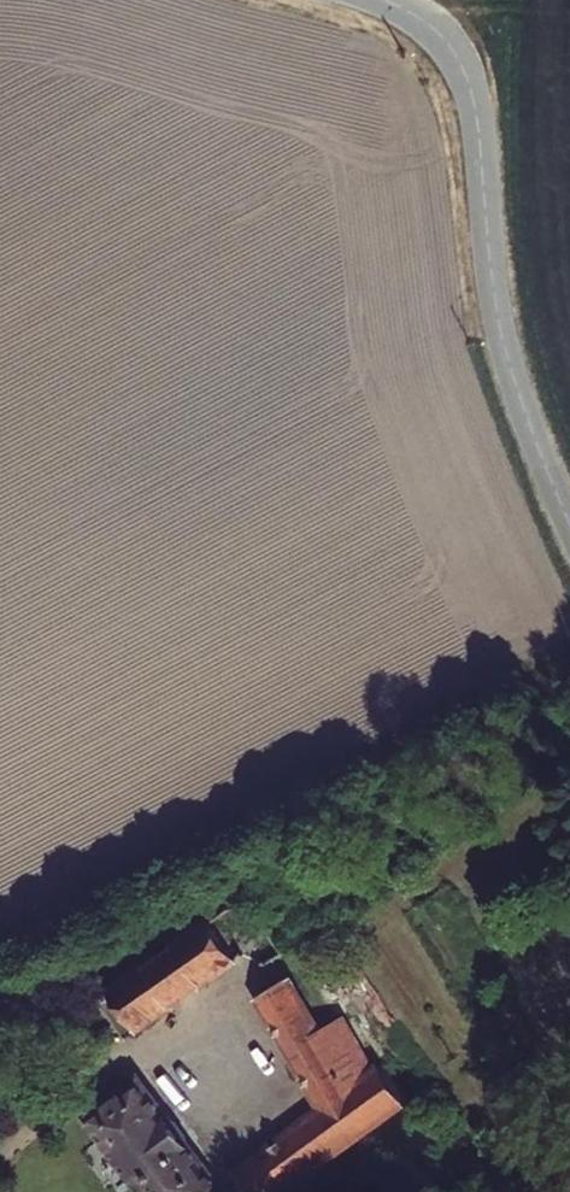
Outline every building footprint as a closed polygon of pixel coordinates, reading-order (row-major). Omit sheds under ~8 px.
[(211,928),(112,994),(141,1039),(241,972),(211,928)] [(294,997),(269,1013),(303,1067),(328,1051),(294,997)] [(328,1051),(303,1067),(335,1118),(386,1083),(355,1034),(328,1051)] [(251,1191),(304,1191),(415,1115),(391,1080),(386,1083),(335,1118),(244,1182),(251,1191)] [(82,1124),(128,1191),(220,1191),(188,1145),(194,1141),(182,1124),(175,1129),(143,1083),(82,1124)]
